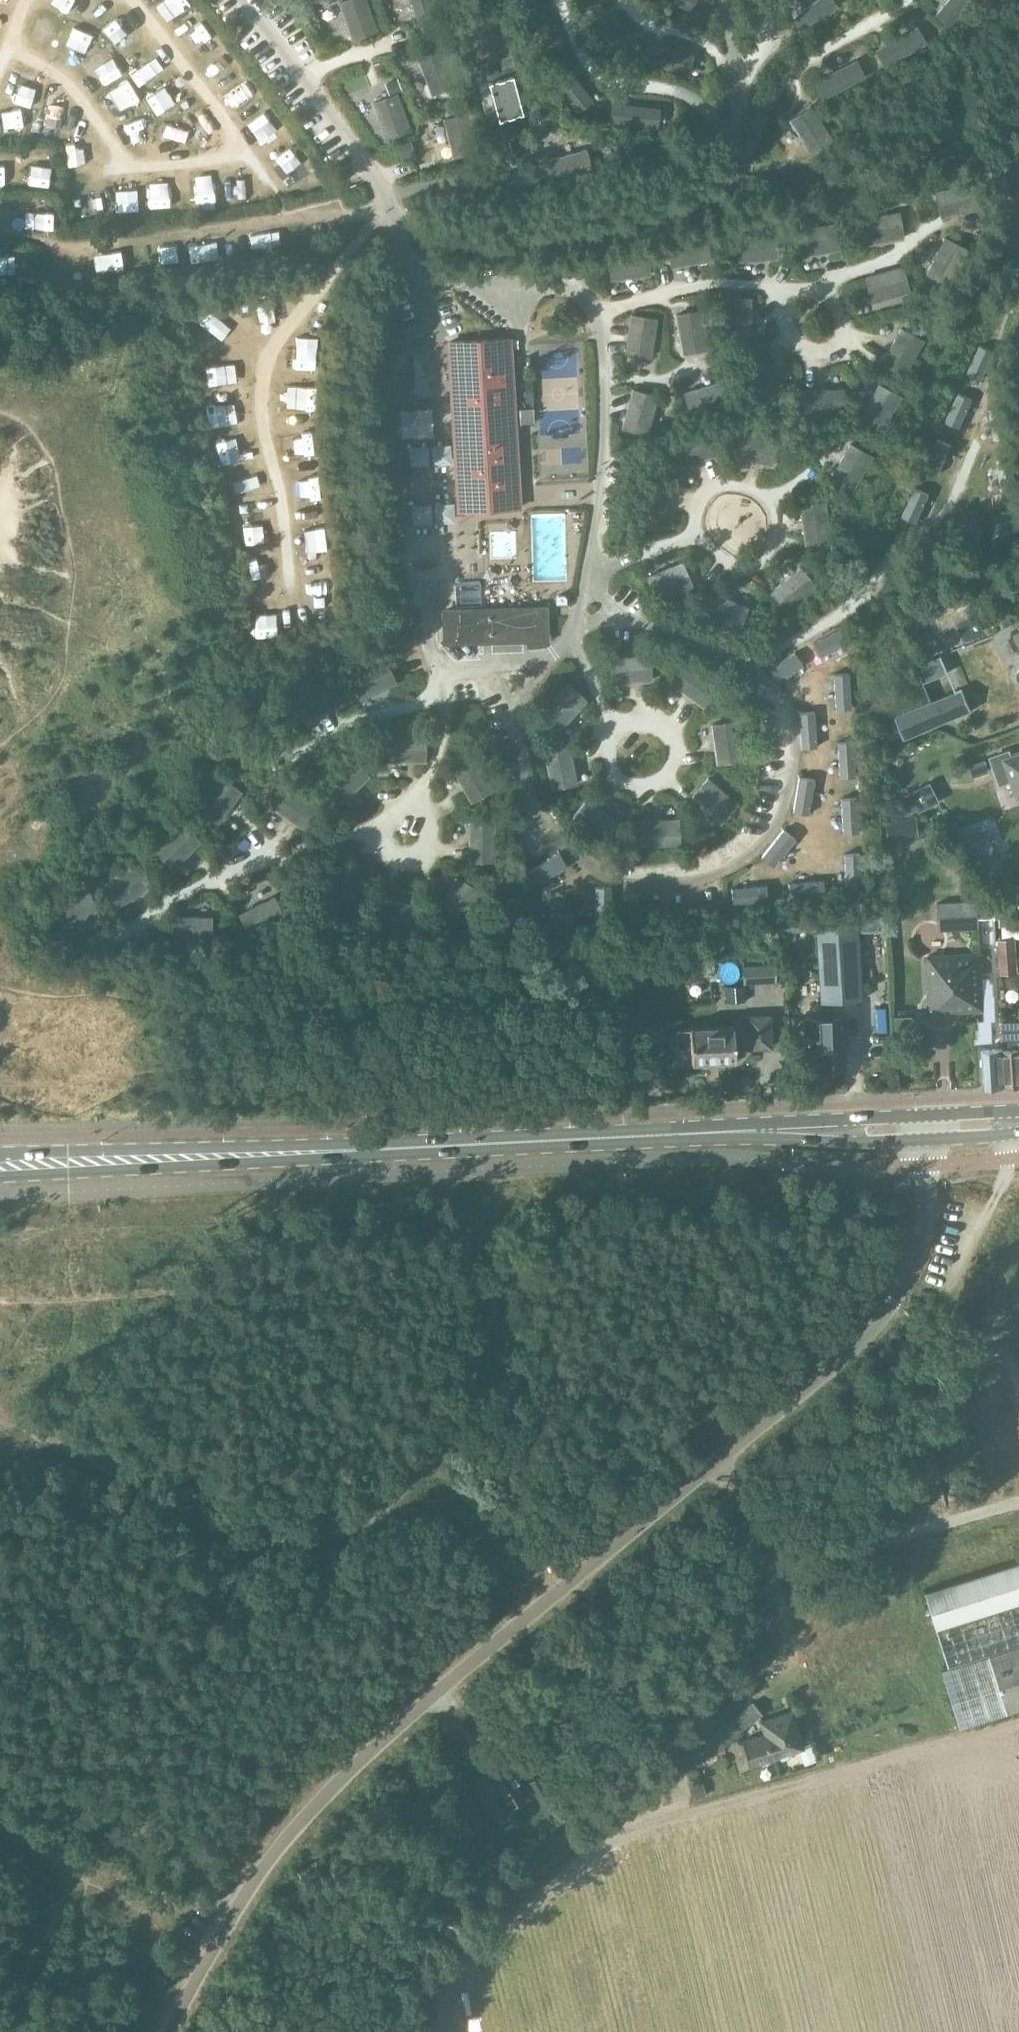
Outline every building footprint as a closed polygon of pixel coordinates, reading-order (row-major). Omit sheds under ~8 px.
[(435,25),(420,30),(424,42),(438,37),(435,25)] [(488,84),(499,122),(523,115),(513,77),(488,84)] [(397,80),(385,85),(390,96),(402,91),(397,80)] [(451,90),(455,101),(463,98),(459,87),(451,90)] [(548,121),(537,125),(541,138),(552,135),(548,121)] [(521,138),(511,141),(514,153),(525,150),(521,138)] [(405,142),(394,146),(399,160),(410,156),(405,142)] [(446,341),(456,512),(522,509),(511,337),(468,339),(446,341)] [(290,517),(327,510),(319,471),(283,477),(290,517)] [(422,478),(407,479),(408,503),(423,502),(422,478)] [(441,608),(442,645),(549,642),(548,605),(441,608)] [(941,656),(920,665),(927,682),(948,673),(941,656)] [(963,689),(895,718),(905,740),(972,711),(963,689)] [(991,758),(1000,785),(1012,781),(1018,797),(1018,754),(1011,757),(1009,752),(991,758)] [(917,818),(885,822),(887,836),(919,832),(917,818)] [(988,832),(966,841),(982,880),(995,875),(1003,872),(997,855),(988,832)] [(994,903),(977,889),(979,915),(995,914),(994,903)] [(978,915),(977,902),(937,904),(939,930),(979,928),(978,915)] [(1012,917),(994,903),(995,914),(995,918),(1000,918),(1012,917)] [(819,922),(819,930),(823,1002),(864,1000),(859,920),(819,922)] [(1016,938),(1000,939),(1001,975),(1018,974),(1016,938)] [(984,1012),(986,1021),(984,980),(984,979),(982,952),(972,953),(972,954),(929,956),(932,1008),(933,1008),(933,1011),(947,1010),(947,1014),(984,1012)] [(750,966),(742,967),(744,984),(752,984),(750,966)] [(984,980),(986,1021),(980,1022),(980,1030),(981,1044),(993,1043),(993,1022),(996,1021),(996,996),(994,996),(993,983),(991,983),(991,979),(984,980)] [(743,986),(734,987),(735,1003),(744,1002),(743,986)] [(678,1047),(690,1046),(690,1062),(735,1060),(735,1047),(750,1046),(750,1049),(770,1048),(768,1016),(749,1017),(749,1026),(677,1029),(678,1047)] [(817,1046),(817,1068),(844,1067),(841,1017),(804,1019),(806,1047),(817,1046)] [(1003,1023),(1005,1050),(1006,1087),(1015,1086),(1018,1086),(1018,1022),(1003,1023)] [(1005,1050),(985,1051),(987,1088),(993,1087),(1006,1087),(1005,1050)] [(945,1668),(938,1671),(957,1728),(1018,1708),(1018,1562),(921,1593),(945,1668)] [(708,1758),(762,1715),(754,1705),(689,1756),(697,1766),(707,1757),(708,1758)] [(741,1743),(749,1767),(803,1750),(791,1713),(760,1723),(764,1736),(741,1743)] [(506,1751),(515,1765),(525,1759),(516,1745),(506,1751)] [(494,1792),(504,1809),(527,1794),(508,1764),(470,1788),(478,1802),(494,1792)] [(537,1800),(550,1792),(539,1774),(526,1782),(537,1800)] [(702,1784),(691,1787),(694,1799),(705,1796),(702,1784)]
